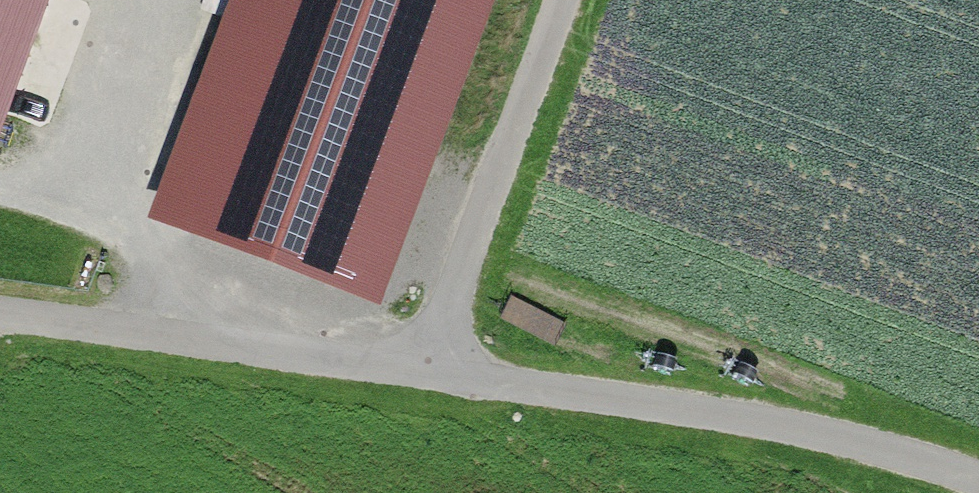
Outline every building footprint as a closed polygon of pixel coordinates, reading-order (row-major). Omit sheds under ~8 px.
[(12,0),(0,0),(0,31),(12,0)] [(136,231),(365,310),(472,0),(216,0),(136,231)]
